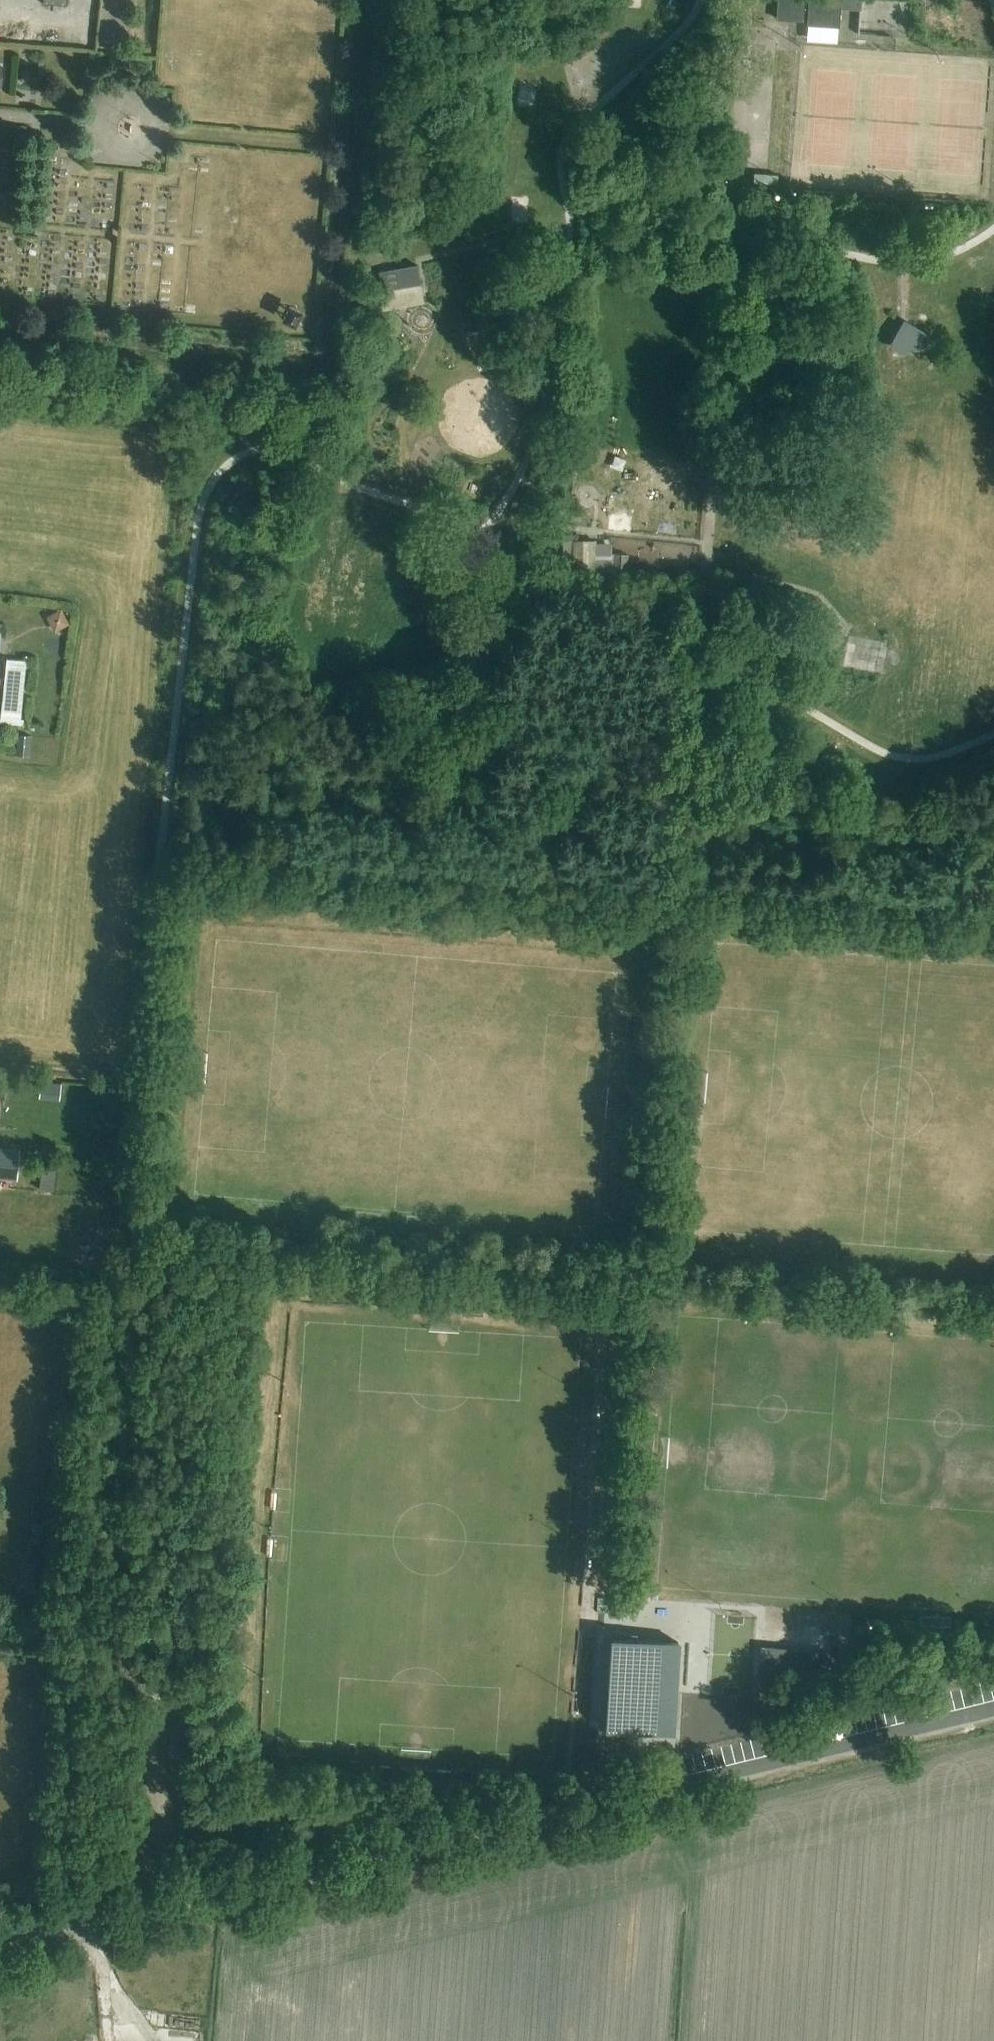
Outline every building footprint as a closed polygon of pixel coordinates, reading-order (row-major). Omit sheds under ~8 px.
[(775,19),(806,21),(806,25),(837,27),(838,8),(859,9),(860,0),(777,0),(775,19)] [(418,280),(413,261),(380,269),(385,288),(418,280)] [(883,342),(897,352),(904,342),(912,348),(923,333),(901,317),(883,342)] [(594,571),(595,540),(572,540),(571,571),(594,571)] [(610,553),(610,540),(598,540),(597,572),(609,573),(610,553)] [(627,574),(627,553),(610,553),(609,573),(627,574)] [(1,712),(21,714),(25,674),(24,674),(26,664),(6,662),(1,712)] [(15,757),(30,758),(31,737),(16,736),(15,757)] [(17,1180),(19,1151),(0,1149),(0,1178),(17,1180)] [(55,1186),(55,1167),(40,1167),(39,1186),(55,1186)] [(609,1637),(604,1729),(674,1734),(679,1641),(609,1637)] [(761,1648),(758,1678),(792,1681),(793,1671),(826,1674),(828,1653),(826,1653),(826,1654),(761,1648)]
